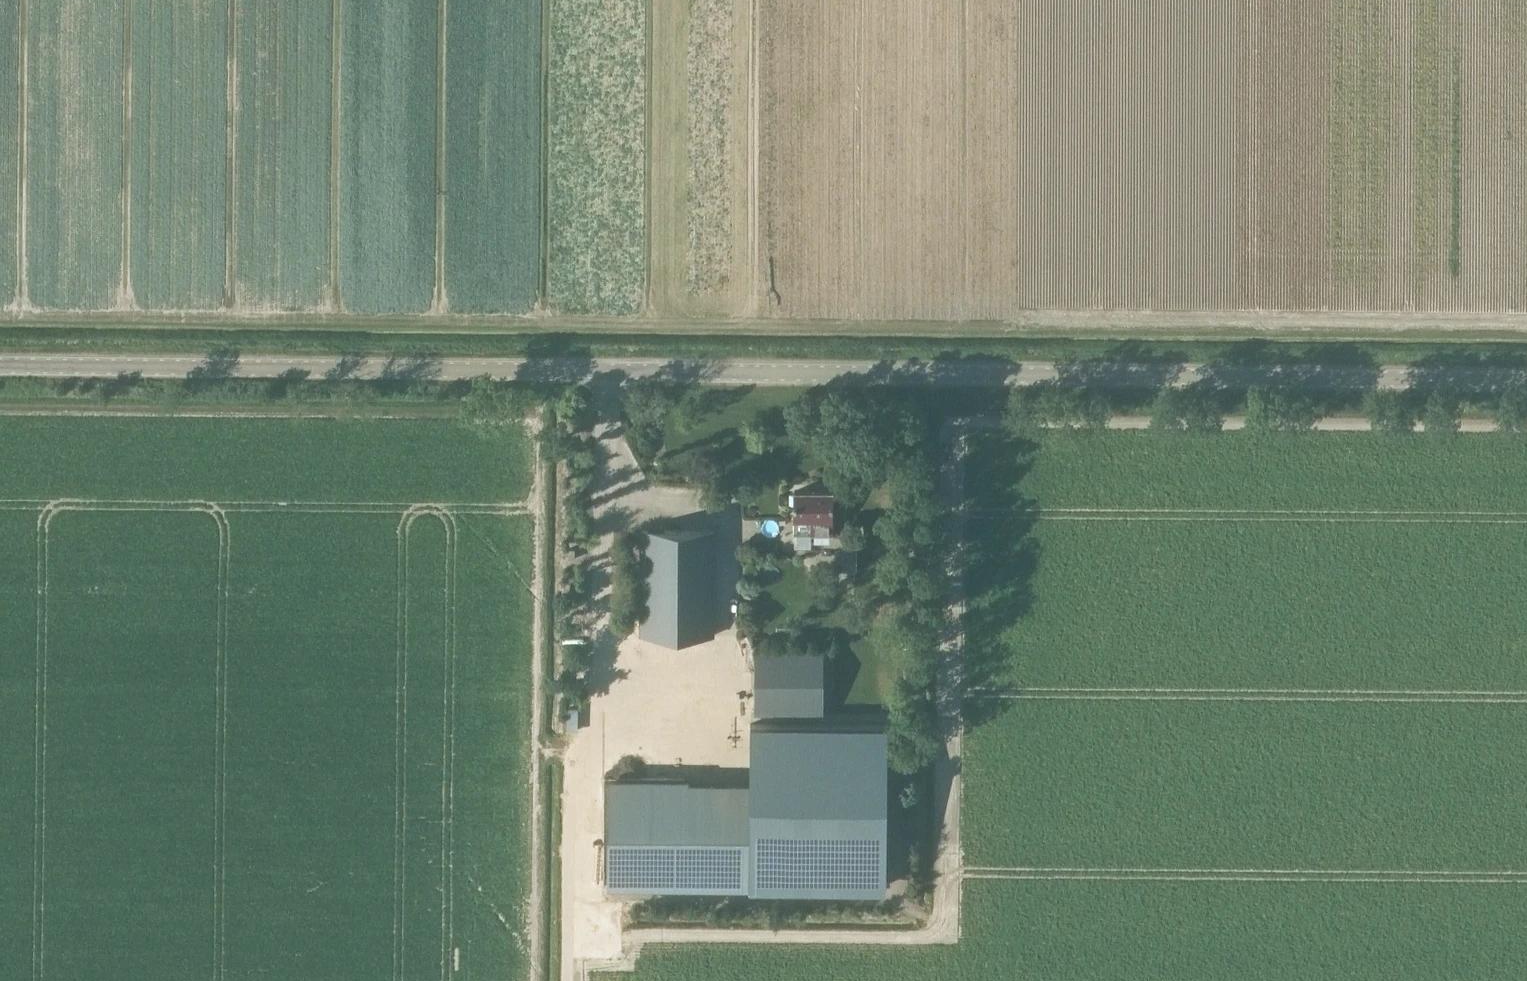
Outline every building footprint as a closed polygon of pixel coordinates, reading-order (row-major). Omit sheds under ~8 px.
[(832,491),(794,491),(794,547),(810,547),(810,533),(831,533),(831,524),(844,524),(844,492),(832,492),(832,491)] [(713,636),(713,530),(640,530),(640,635),(713,636)] [(754,713),(822,713),(822,650),(754,650),(754,713)] [(749,783),(607,781),(606,882),(748,884),(749,783)] [(748,884),(885,885),(886,784),(749,783),(748,884)]
